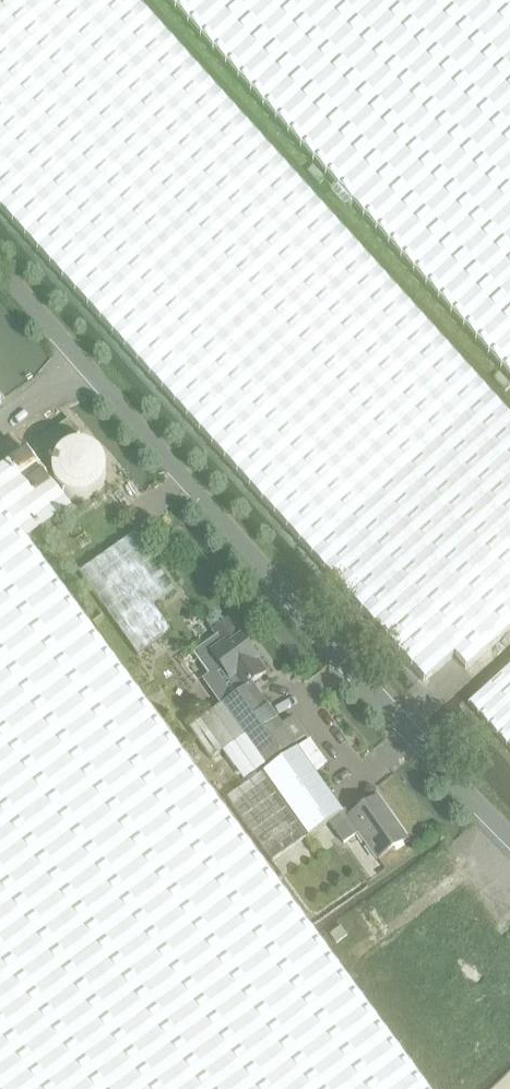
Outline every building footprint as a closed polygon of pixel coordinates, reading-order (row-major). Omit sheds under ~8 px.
[(4,7),(0,10),(0,210),(424,682),(454,655),(467,670),(509,631),(509,421),(130,0),(0,0),(0,3),(4,7)] [(226,76),(240,93),(374,242),(419,293),(455,332),(494,375),(509,393),(509,0),(158,0),(226,76)] [(70,420),(33,447),(43,461),(80,434),(70,420)] [(109,657),(26,544),(70,511),(54,489),(27,452),(0,471),(0,1088),(425,1088),(109,657)] [(78,573),(137,657),(172,632),(154,606),(175,591),(135,533),(78,573)] [(221,706),(251,686),(266,676),(257,663),(258,662),(243,639),(242,639),(230,621),(214,632),(218,638),(206,647),(213,657),(201,665),(218,689),(212,693),(221,706)] [(473,709),(509,750),(509,674),(473,709)] [(282,728),(251,686),(221,706),(216,710),(238,741),(262,775),(270,770),(267,766),(296,746),(307,738),(294,719),(282,728)] [(211,760),(238,741),(216,710),(189,729),(211,760)] [(262,775),(307,839),(310,843),(332,828),(344,846),(360,835),(349,820),(351,818),(346,810),(343,812),(315,774),(327,765),(311,741),(298,750),(270,770),(262,775)] [(271,864),(307,839),(262,775),(226,800),(271,864)] [(378,799),(351,818),(349,820),(360,835),(378,861),(407,841),(378,799)]
